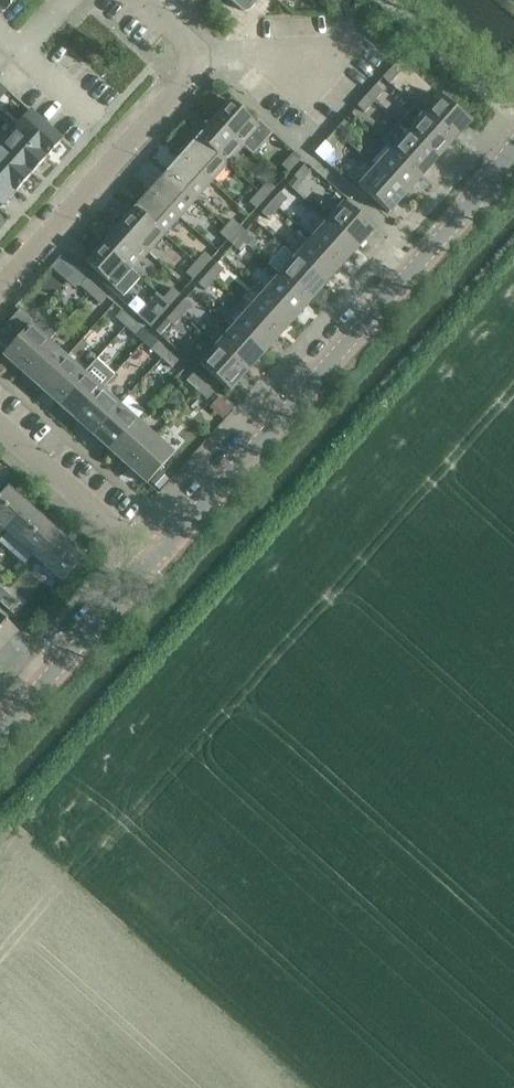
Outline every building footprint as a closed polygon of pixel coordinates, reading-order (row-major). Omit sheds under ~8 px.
[(241,8),(244,10),(247,10),(251,9),(259,0),(232,0),(241,8)] [(392,67),(382,78),(390,84),(399,74),(392,67)] [(367,95),(374,102),(384,91),(376,85),(367,95)] [(367,95),(357,106),(365,113),(374,102),(367,95)] [(441,96),(424,114),(454,141),(470,122),(441,96)] [(231,101),(214,119),(244,145),(260,127),(231,101)] [(454,141),(424,114),(414,105),(398,123),(438,159),(454,141)] [(62,140),(31,111),(14,130),(46,159),(62,140)] [(244,145),(214,119),(198,137),(228,163),(244,145)] [(344,120),(335,131),(338,133),(342,138),(352,127),(344,120)] [(438,159),(398,123),(382,141),(392,150),(422,176),(438,159)] [(14,130),(0,145),(0,148),(31,175),(46,159),(14,130)] [(335,131),(326,142),(333,148),(342,138),(338,133),(335,131)] [(228,163),(198,137),(182,155),(212,181),(228,163)] [(0,148),(0,178),(16,192),(31,175),(0,148)] [(392,150),(376,168),(406,194),(422,176),(392,150)] [(212,181),(182,155),(166,173),(196,199),(212,181)] [(289,173),(299,162),(292,155),(282,166),(289,173)] [(311,173),(303,166),(294,177),(301,183),(311,173)] [(389,213),(406,194),(376,168),(360,186),(389,213)] [(196,199),(166,173),(150,190),(180,217),(196,199)] [(0,178),(0,207),(1,208),(16,192),(0,178)] [(259,191),(266,198),(275,188),(268,181),(259,191)] [(180,217),(150,190),(134,208),(164,235),(180,217)] [(249,202),(257,209),(266,198),(259,191),(249,202)] [(271,202),(279,209),(288,199),(280,192),(271,202)] [(271,202),(262,213),(269,220),(279,209),(271,202)] [(345,203),(328,221),(358,248),(375,229),(345,203)] [(164,235),(134,208),(118,226),(148,252),(164,235)] [(243,229),(232,219),(226,227),(237,236),(243,229)] [(328,221),(313,239),(342,266),(358,248),(328,221)] [(148,252),(118,226),(102,244),(132,270),(148,252)] [(237,236),(226,227),(220,234),(230,243),(237,236)] [(243,229),(237,236),(248,246),(254,239),(243,229)] [(248,246),(237,236),(230,243),(241,253),(248,246)] [(313,239),(297,257),(326,283),(342,266),(313,239)] [(132,270),(102,244),(86,262),(116,289),(124,296),(140,278),(132,270)] [(195,263),(203,269),(212,259),(205,252),(195,263)] [(72,265),(61,256),(51,266),(62,276),(72,265)] [(297,257),(281,275),(310,301),(326,283),(297,257)] [(186,274),(193,280),(203,269),(195,263),(186,274)] [(208,274),(215,280),(224,270),(217,263),(208,274)] [(208,274),(198,284),(206,291),(215,280),(208,274)] [(281,275),(265,293),(294,319),(310,301),(281,275)] [(139,311),(158,289),(143,276),(124,297),(139,311)] [(90,295),(96,287),(87,279),(80,286),(90,295)] [(101,304),(108,297),(96,287),(90,295),(101,304)] [(164,298),(171,305),(180,295),(173,288),(164,298)] [(265,293),(249,310),(278,337),(294,319),(265,293)] [(154,309),(162,316),(171,305),(164,298),(154,309)] [(193,306),(185,299),(176,309),(183,316),(193,306)] [(55,334),(37,318),(35,321),(21,309),(0,332),(0,343),(7,350),(3,355),(22,371),(48,342),(55,334)] [(183,316),(176,309),(166,320),(174,327),(183,316)] [(249,310),(233,328),(262,355),(278,337),(249,310)] [(132,319),(122,311),(116,318),(125,327),(132,319)] [(132,319),(125,327),(136,337),(143,329),(132,319)] [(233,328),(217,346),(246,373),(262,355),(233,328)] [(48,342),(22,371),(39,387),(66,357),(48,342)] [(168,351),(158,342),(151,350),(161,358),(168,351)] [(200,365),(205,369),(202,373),(212,382),(216,378),(230,391),(246,373),(217,346),(200,365)] [(168,351),(161,358),(172,368),(179,361),(168,351)] [(66,357),(39,387),(57,403),(84,373),(66,357)] [(84,373),(57,403),(75,419),(102,390),(84,373)] [(203,382),(193,374),(187,381),(196,390),(203,382)] [(203,382),(196,390),(208,400),(214,392),(203,382)] [(102,390),(75,419),(92,435),(119,405),(102,390)] [(225,408),(214,398),(207,406),(218,416),(225,408)] [(119,405),(92,435),(110,451),(137,421),(119,405)] [(137,421),(110,451),(128,466),(155,437),(137,421)] [(155,437),(128,466),(147,484),(174,454),(155,437)] [(23,503),(7,489),(0,497),(0,525),(2,527),(6,530),(16,520),(24,528),(36,515),(23,503)] [(64,541),(53,531),(38,517),(36,515),(24,528),(16,520),(6,530),(17,540),(32,554),(34,556),(44,546),(52,554),(64,541)] [(63,582),(84,559),(68,544),(64,541),(52,554),(44,546),(34,556),(47,568),(63,582)] [(0,594),(0,602),(9,610),(17,602),(4,590),(0,594)] [(17,632),(0,617),(0,650),(17,632)]
